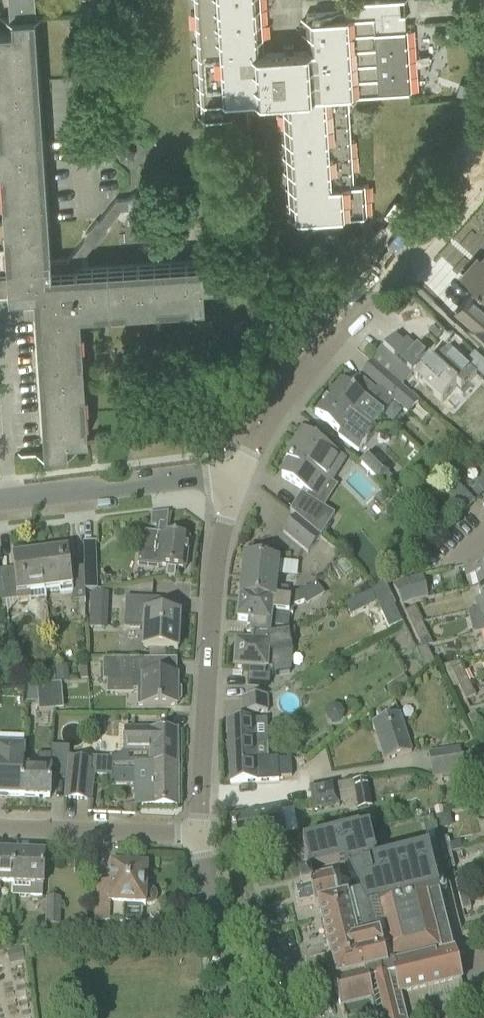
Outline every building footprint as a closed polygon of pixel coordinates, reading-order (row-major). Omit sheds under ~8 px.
[(81,13),(36,16),(35,0),(8,0),(9,18),(0,18),(0,20),(11,19),(34,17),(81,14),(81,13)] [(307,21),(300,21),(300,23),(306,22),(308,51),(262,54),(258,0),(195,0),(204,120),(238,117),(247,117),(246,102),(283,100),(291,220),(286,220),(286,221),(299,221),(299,227),(333,225),(332,218),(370,216),(370,215),(365,215),(363,186),(368,186),(368,184),(352,185),(346,96),(415,91),(415,90),(410,90),(405,14),(400,15),(400,11),(382,13),(381,1),(338,3),(338,5),(344,4),(344,11),(307,14),(307,21)] [(381,1),(382,13),(400,11),(399,1),(410,0),(391,0),(381,1)] [(0,31),(0,167),(7,276),(0,277),(0,297),(6,297),(9,297),(22,296),(39,294),(40,307),(50,452),(68,451),(69,450),(68,440),(88,439),(80,314),(204,306),(203,285),(215,284),(213,261),(212,261),(200,262),(76,270),(76,265),(76,260),(67,261),(50,262),(34,24),(34,17),(11,19),(12,30),(0,31)] [(247,117),(238,117),(239,141),(215,166),(213,165),(199,180),(201,181),(187,195),(143,198),(134,194),(127,199),(116,200),(98,222),(97,221),(84,237),(86,238),(67,261),(76,260),(76,265),(93,244),(95,245),(107,229),(106,228),(121,209),(127,209),(136,212),(143,208),(191,204),(208,188),(209,189),(223,174),(222,173),(249,144),(247,117)] [(456,310),(476,327),(477,325),(483,318),(483,256),(483,257),(476,266),(473,263),(462,275),(477,288),(471,294),(470,293),(456,310)] [(371,361),(388,376),(401,387),(411,376),(412,375),(414,377),(441,403),(456,387),(460,392),(476,374),(483,381),(483,363),(474,354),(465,364),(448,349),(433,365),(424,356),(425,356),(416,348),(416,349),(407,340),(406,341),(403,345),(395,338),(383,351),(381,350),(371,361)] [(388,376),(378,388),(395,402),(408,413),(418,401),(402,387),(401,387),(388,376)] [(341,381),(330,395),(354,414),(373,429),(381,419),(395,402),(378,388),(376,391),(360,378),(351,389),(341,381)] [(329,397),(315,415),(330,427),(339,434),(336,438),(356,454),(365,442),(366,443),(375,431),(373,429),(354,414),(330,395),(329,397)] [(327,449),(320,445),(303,434),(286,462),(289,464),(281,477),(311,496),(323,478),(329,482),(343,461),(326,450),(327,449)] [(369,455),(360,463),(379,482),(388,474),(369,455)] [(475,485),(478,487),(483,493),(483,477),(475,485)] [(455,482),(444,492),(446,495),(464,513),(475,502),(457,484),(455,482)] [(381,492),(374,498),(375,500),(385,510),(392,503),(381,492)] [(295,517),(319,537),(333,515),(325,510),(299,494),(288,511),(295,517)] [(141,532),(138,564),(167,567),(166,577),(174,578),(175,568),(185,569),(189,538),(166,535),(168,512),(148,514),(148,516),(151,516),(150,526),(156,526),(155,534),(141,532)] [(307,553),(319,537),(295,517),(282,532),(307,553)] [(97,590),(97,562),(96,542),(83,542),(84,568),(84,574),(84,575),(85,590),(97,590)] [(68,549),(40,553),(45,591),(59,589),(59,590),(59,594),(72,593),(73,601),(85,599),(84,575),(71,577),(68,549)] [(14,575),(3,577),(6,601),(17,599),(17,601),(18,601),(18,602),(23,605),(28,601),(45,598),(45,592),(45,591),(40,553),(25,554),(24,550),(11,551),(14,575)] [(244,559),(241,597),(272,601),(273,598),(287,599),(288,589),(274,587),(276,562),(244,559)] [(466,566),(464,566),(467,577),(474,576),(477,587),(483,585),(483,561),(466,566)] [(402,581),(393,586),(402,607),(412,602),(428,598),(422,576),(402,581)] [(379,586),(371,592),(376,604),(377,605),(390,599),(392,598),(385,583),(379,586)] [(477,587),(480,601),(474,602),(476,611),(483,609),(483,585),(477,587)] [(241,597),(238,620),(248,621),(246,636),(252,636),(268,638),(268,635),(288,632),(290,616),(292,616),(293,605),(303,602),(299,592),(293,594),(293,600),(287,599),(273,598),(272,601),(241,597)] [(90,593),(90,610),(107,610),(108,594),(90,593)] [(126,598),(124,629),(143,630),(143,648),(177,650),(179,616),(153,615),(151,615),(151,599),(126,598)] [(390,599),(377,605),(388,630),(402,623),(390,599)] [(411,627),(421,623),(415,608),(405,612),(411,627)] [(476,611),(479,621),(483,620),(483,609),(476,611)] [(421,623),(411,627),(418,642),(428,638),(421,623)] [(268,638),(252,636),(251,645),(237,644),(234,668),(266,671),(267,654),(291,650),(288,632),(268,635),(268,638)] [(426,648),(421,649),(417,650),(426,669),(434,663),(426,648)] [(138,706),(177,706),(177,702),(181,700),(181,689),(177,688),(177,676),(165,676),(165,660),(103,660),(103,682),(133,682),(133,690),(138,690),(138,706)] [(468,682),(464,673),(461,667),(451,671),(458,686),(468,682)] [(67,668),(57,669),(58,683),(68,682),(67,668)] [(41,673),(42,684),(55,683),(54,672),(41,673)] [(475,697),(468,682),(458,686),(465,701),(475,697)] [(53,685),(36,686),(37,711),(54,710),(53,685)] [(267,698),(241,699),(242,713),(268,712),(267,698)] [(474,714),(467,717),(474,732),(476,732),(482,729),(474,714)] [(399,715),(392,717),(373,723),(385,761),(411,753),(399,715)] [(266,720),(254,720),(253,718),(226,720),(230,783),(279,780),(278,776),(292,776),(291,759),(277,760),(277,758),(268,759),(266,720)] [(177,730),(157,730),(124,730),(124,752),(150,752),(150,765),(177,765),(177,730)] [(37,770),(23,769),(22,797),(50,798),(51,774),(67,774),(69,760),(69,747),(52,747),(52,757),(38,756),(37,770)] [(0,748),(0,796),(22,797),(23,769),(24,749),(0,748)] [(461,749),(428,755),(432,778),(434,777),(465,772),(461,749)] [(477,750),(469,752),(469,754),(473,768),(481,766),(477,750)] [(67,774),(65,795),(90,797),(92,777),(92,774),(87,774),(88,762),(69,760),(67,774)] [(88,762),(87,774),(92,774),(92,777),(112,777),(112,763),(88,762)] [(136,765),(136,785),(136,805),(177,805),(177,765),(150,765),(136,765)] [(474,772),(478,787),(483,786),(483,778),(482,770),(474,772)] [(367,779),(353,781),(357,803),(358,809),(371,807),(367,782),(367,779)] [(339,806),(335,785),(335,783),(309,788),(314,811),(339,806)] [(123,804),(123,813),(124,813),(134,814),(134,805),(123,804)] [(442,807),(433,809),(435,816),(443,814),(442,807)] [(294,812),(282,814),(280,808),(230,818),(235,847),(277,839),(286,837),(298,835),(294,812)] [(446,828),(451,820),(450,814),(437,817),(439,829),(446,828)] [(381,826),(390,824),(388,816),(379,818),(381,826)] [(294,892),(298,909),(313,905),(314,909),(318,908),(336,980),(333,981),(342,1017),(430,1017),(468,1009),(439,893),(435,894),(434,888),(437,887),(437,884),(433,870),(428,851),(428,850),(368,865),(367,861),(376,859),(369,830),(359,833),(359,831),(302,845),(306,861),(313,860),(317,873),(344,867),(359,897),(345,900),(346,900),(345,900),(343,901),(338,903),(336,898),(332,879),(310,884),(309,880),(299,882),(301,890),(294,892)] [(288,848),(286,837),(277,839),(279,850),(288,848)] [(443,855),(450,853),(446,839),(439,841),(443,855)] [(13,885),(14,853),(0,853),(0,884),(13,885)] [(14,853),(13,885),(13,897),(43,898),(44,855),(14,853)] [(450,853),(443,855),(447,870),(453,868),(450,853)] [(95,884),(94,914),(105,915),(104,922),(108,922),(108,924),(124,924),(125,905),(145,906),(145,905),(147,905),(148,905),(149,905),(151,905),(152,904),(153,903),(154,903),(155,901),(156,900),(156,899),(156,898),(157,897),(156,895),(156,894),(156,893),(155,892),(154,891),(153,890),(152,889),(151,889),(150,888),(149,888),(147,888),(146,888),(147,867),(111,865),(110,885),(95,884)] [(462,879),(455,880),(459,897),(466,895),(462,879)] [(466,895),(459,897),(463,910),(469,908),(466,895)] [(61,899),(47,898),(45,926),(59,927),(61,899)] [(20,948),(5,952),(8,963),(23,960),(22,956),(20,948)]
